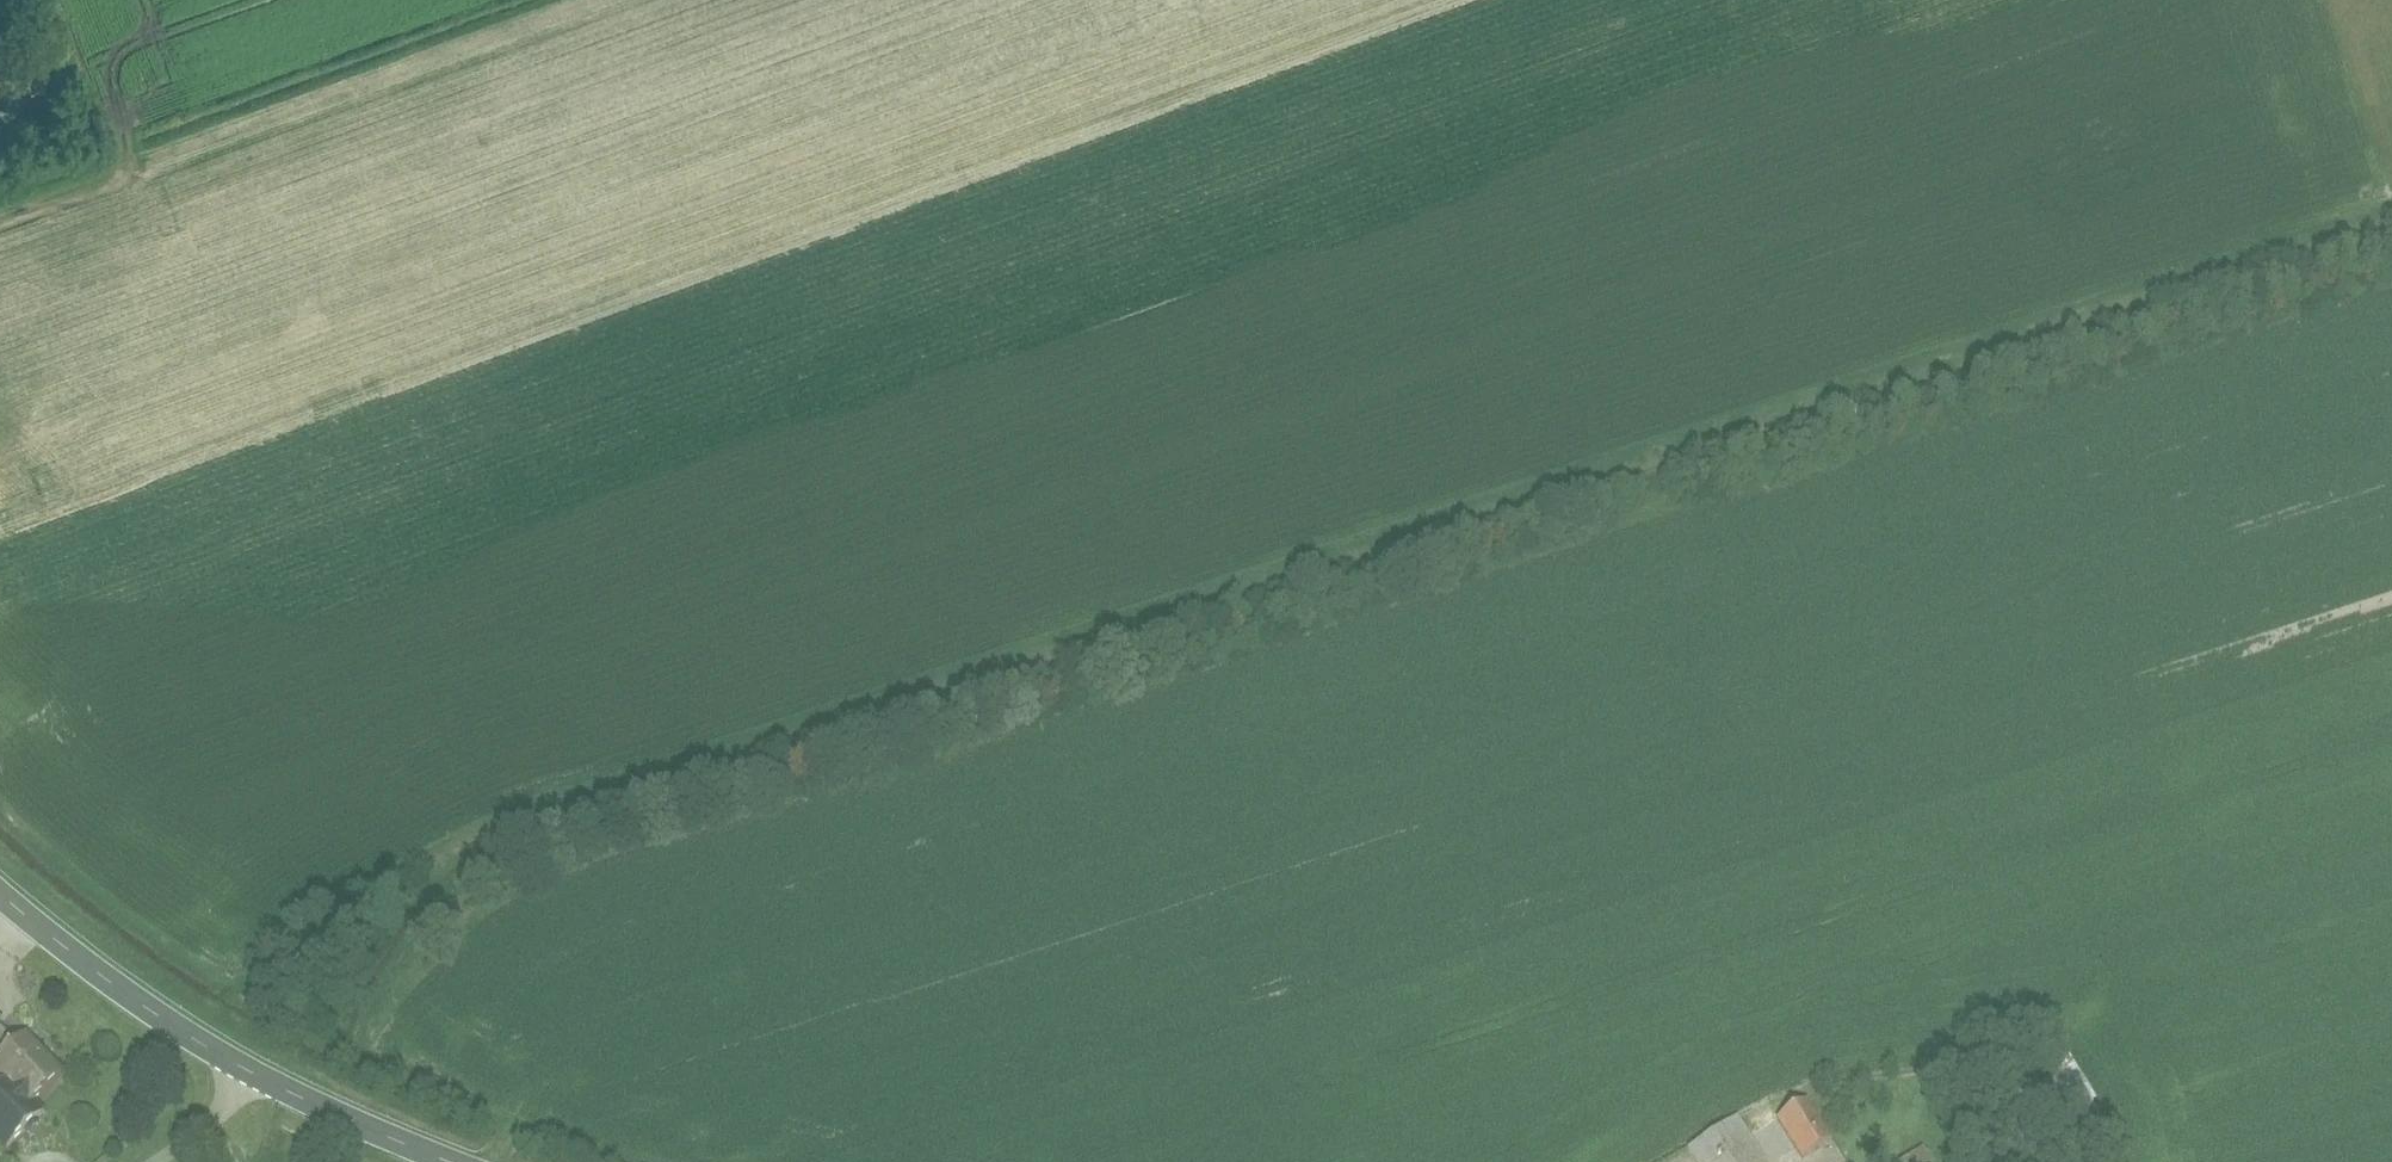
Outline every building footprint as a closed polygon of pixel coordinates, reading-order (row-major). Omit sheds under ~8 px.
[(0,1015),(0,1045),(15,1032),(0,1015)] [(31,1042),(0,1072),(0,1077),(12,1090),(0,1102),(0,1145),(17,1161),(61,1119),(45,1103),(68,1081),(31,1042)] [(1834,1140),(1806,1099),(1768,1124),(1794,1161),(1801,1161),(1834,1140)] [(1688,1161),(1765,1161),(1740,1126),(1688,1161)] [(1924,1151),(1905,1161),(1931,1161),(1924,1151)]
